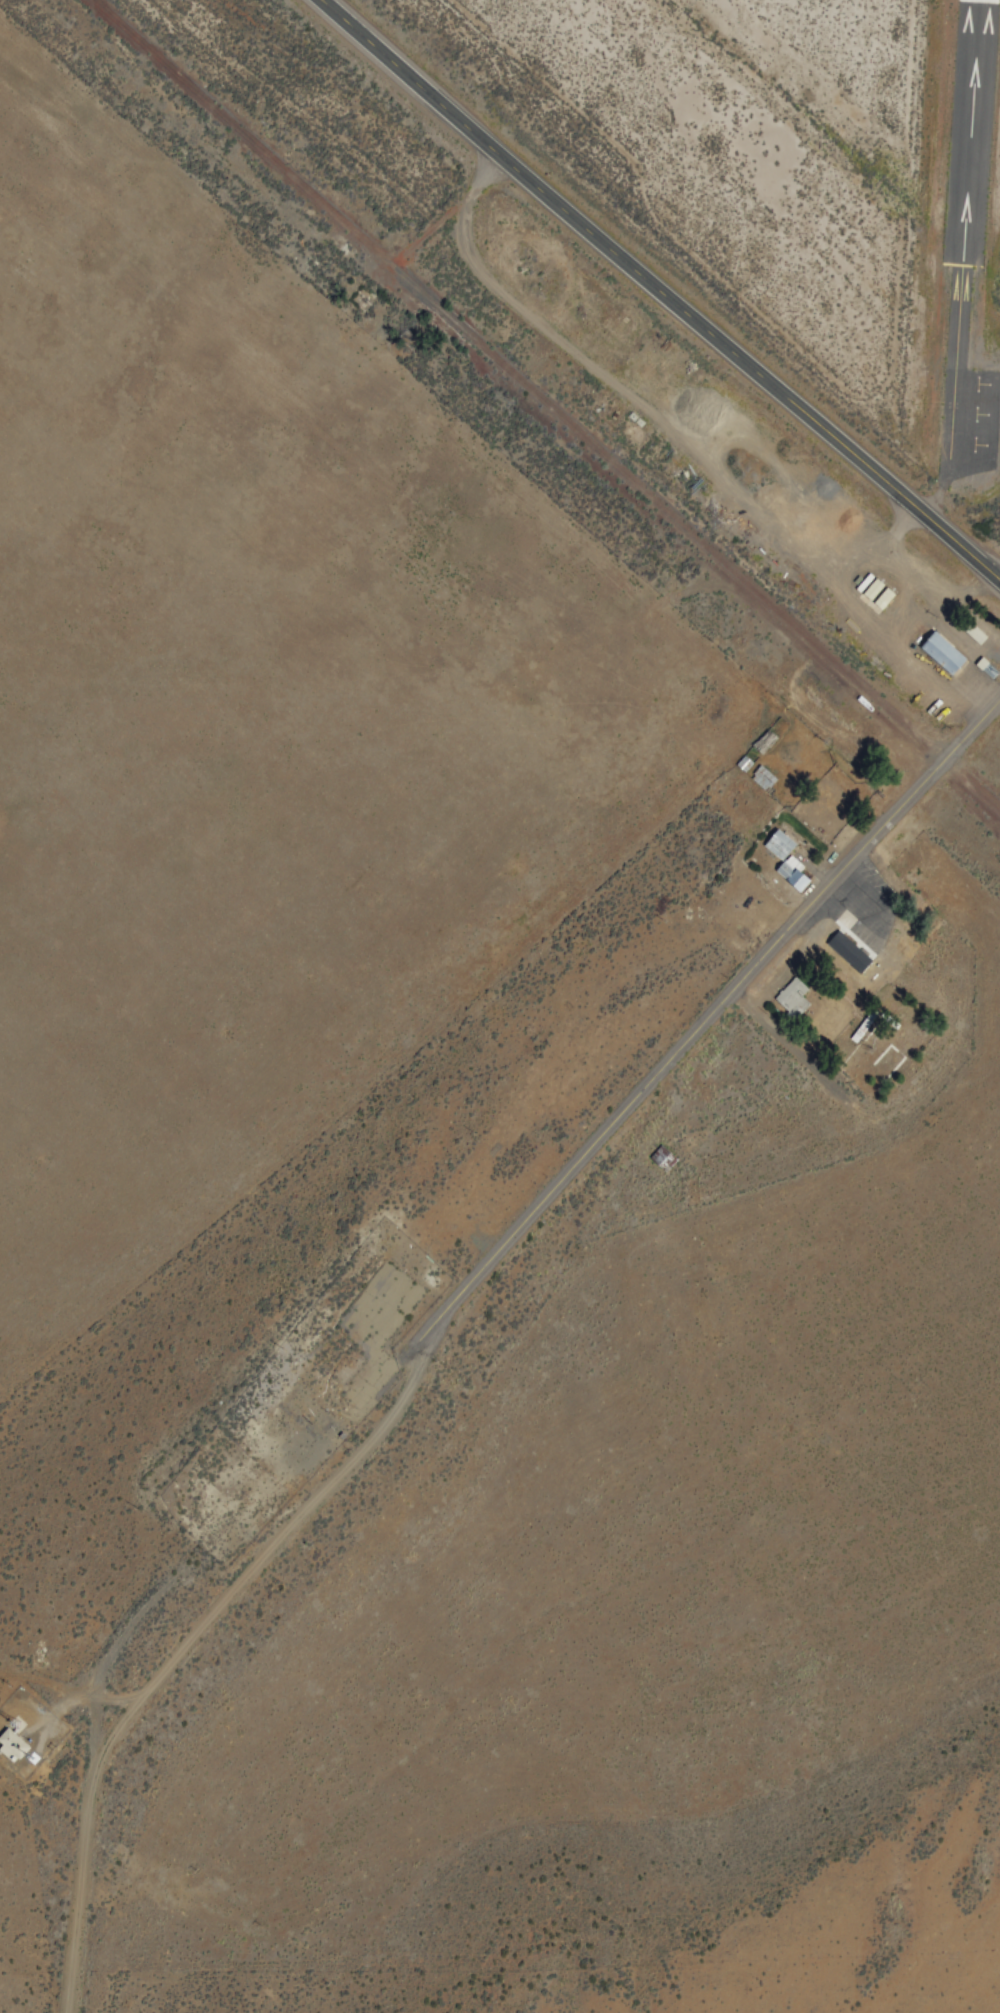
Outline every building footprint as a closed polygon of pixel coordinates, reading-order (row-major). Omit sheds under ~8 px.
[(862,591),(876,577),(900,598),(886,613),(862,591)] [(980,645),(987,637),(972,625),(965,633),(980,645)] [(930,652),(941,637),(973,663),(961,677),(930,652)] [(763,846),(782,861),(796,844),(777,829),(763,846)] [(804,868),(790,855),(776,871),(799,893),(810,881),(800,872),(804,868)] [(826,943),(860,973),(877,954),(869,947),(870,946),(858,936),(861,933),(857,930),(862,925),(844,909),(833,922),(840,928),(826,943)] [(649,1157),(665,1172),(677,1160),(662,1144),(649,1157)]
